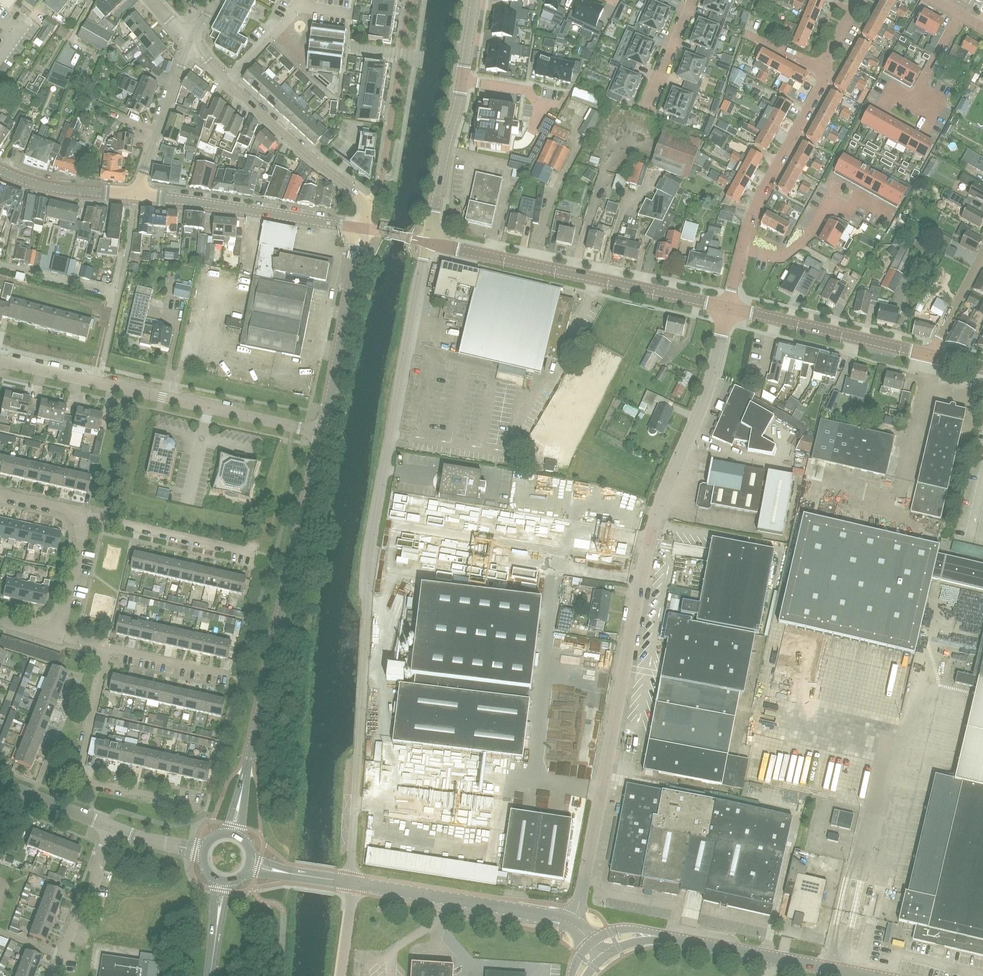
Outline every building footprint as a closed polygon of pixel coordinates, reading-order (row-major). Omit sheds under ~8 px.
[(10,11),(18,0),(0,0),(0,4),(10,11)] [(45,4),(55,13),(51,18),(49,22),(59,28),(56,34),(65,39),(70,30),(61,25),(62,24),(65,19),(59,14),(70,0),(48,0),(45,4)] [(91,14),(113,32),(118,25),(108,18),(127,0),(99,0),(91,14),(92,14),(91,14)] [(215,32),(213,36),(219,39),(215,46),(237,57),(243,46),(245,47),(248,41),(238,36),(256,2),(253,0),(228,0),(212,30),(215,32)] [(398,0),(376,0),(375,5),(396,8),(394,8),(395,4),(397,4),(398,0)] [(523,0),(498,0),(511,2),(510,8),(522,10),(523,3),(522,3),(523,0)] [(543,11),(554,16),(552,23),(559,26),(566,11),(559,7),(561,2),(562,0),(547,0),(543,11)] [(660,0),(647,0),(642,12),(665,22),(665,21),(667,21),(669,15),(668,15),(670,10),(658,5),(660,0)] [(731,6),(716,0),(706,0),(704,4),(706,4),(704,9),(716,14),(714,19),(725,23),(731,6)] [(808,7),(808,8),(820,13),(825,0),(824,0),(811,0),(808,7)] [(881,1),(911,17),(910,17),(912,12),(901,6),(901,5),(896,2),(897,0),(882,0),(881,1)] [(583,29),(593,5),(588,3),(582,1),(576,13),(571,11),(566,22),(572,24),(583,29)] [(911,17),(881,1),(875,12),(887,19),(890,12),(896,15),(909,22),(911,17)] [(820,13),(808,8),(794,2),(792,6),(800,9),(800,10),(806,12),(803,20),(815,25),(820,13)] [(395,15),(396,8),(375,5),(374,16),(395,20),(395,19),(392,19),(393,15),(395,15)] [(593,5),(583,29),(582,30),(593,35),(593,34),(599,36),(604,25),(598,22),(603,10),(593,6),(593,5)] [(529,11),(522,10),(510,8),(509,14),(496,12),(494,23),(493,23),(493,24),(518,28),(518,27),(516,27),(517,20),(527,22),(529,11)] [(665,22),(642,12),(635,29),(646,34),(648,28),(660,33),(662,28),(663,29),(666,23),(665,22)] [(883,25),(887,19),(875,12),(869,24),(893,38),(896,33),(889,29),(889,28),(883,25)] [(925,32),(933,17),(924,12),(919,21),(914,19),(907,31),(912,34),(916,27),(925,32)] [(111,34),(113,32),(91,14),(78,38),(103,52),(114,35),(111,34)] [(133,32),(144,23),(136,14),(125,23),(133,32)] [(394,27),(395,20),(374,16),(372,28),(393,31),(391,30),(391,26),(394,27)] [(940,27),(943,22),(933,17),(925,32),(934,37),(930,46),(935,48),(942,36),(945,30),(940,27)] [(718,41),(725,23),(714,19),(712,25),(700,20),(698,25),(696,25),(694,31),(695,31),(695,32),(718,41)] [(810,37),(815,25),(803,20),(800,27),(794,25),(794,24),(786,21),(784,26),(810,37)] [(136,45),(152,32),(144,23),(133,32),(137,38),(133,42),(136,45)] [(517,39),(518,28),(493,24),(493,29),(492,36),(505,38),(504,44),(518,46),(519,39),(517,39)] [(893,38),(869,24),(862,35),(874,42),(878,35),(883,38),(883,37),(891,42),(891,41),(893,38)] [(307,67),(309,68),(309,72),(307,72),(337,98),(340,77),(339,77),(339,72),(341,72),(346,30),(313,25),(307,67)] [(805,49),(810,37),(784,26),(782,30),(796,36),(793,44),(805,49)] [(391,44),(393,31),(372,28),(370,38),(369,38),(368,39),(385,42),(385,43),(391,44)] [(655,44),(643,39),(646,34),(635,29),(635,30),(630,28),(629,30),(633,32),(628,46),(650,56),(651,55),(652,55),(654,50),(653,49),(655,44)] [(148,51),(160,41),(152,32),(136,45),(126,54),(124,55),(128,60),(135,54),(144,47),(148,51)] [(712,58),(718,41),(695,32),(695,33),(694,32),(691,38),(693,39),(691,44),(703,48),(701,54),(712,58)] [(118,45),(124,40),(120,36),(115,41),(116,42),(118,45)] [(974,56),(980,46),(967,38),(961,48),(955,44),(949,54),(964,62),(969,53),(974,56)] [(126,43),(124,40),(118,45),(121,48),(126,43)] [(859,40),(853,52),(882,67),(885,62),(880,59),(879,60),(873,57),(874,55),(868,52),(871,47),(859,40)] [(152,64),(168,51),(160,41),(148,51),(137,60),(140,63),(152,72),(156,66),(152,64)] [(522,58),(524,47),(518,46),(504,44),(503,50),(490,48),(488,59),(511,63),(512,56),(522,58)] [(282,54),(276,49),(271,45),(266,49),(277,59),(282,54)] [(650,57),(650,56),(628,46),(620,63),(631,68),(633,62),(645,67),(647,62),(649,63),(651,57),(650,57)] [(767,68),(774,56),(763,50),(756,62),(767,68)] [(548,79),(552,59),(540,56),(540,54),(534,52),(532,64),(538,66),(536,76),(548,79)] [(882,67),(853,52),(847,63),(858,70),(861,64),(867,67),(868,66),(875,70),(878,66),(882,68),(882,67)] [(708,69),(712,58),(701,54),(699,59),(686,55),(685,60),(683,59),(681,65),(682,66),(701,74),(704,67),(708,69)] [(779,74),(786,63),(774,56),(767,68),(773,71),(779,74)] [(893,76),(902,61),(892,56),(884,71),(893,76)] [(285,66),(290,62),(285,57),(280,62),(285,66)] [(510,63),(511,63),(488,59),(487,65),(486,71),(500,73),(499,77),(511,79),(512,73),(507,72),(508,63),(510,63)] [(559,81),(563,62),(552,59),(548,79),(553,80),(559,82),(559,81)] [(641,78),(629,73),(631,68),(620,63),(611,59),(609,66),(618,69),(613,80),(636,90),(636,89),(637,89),(640,84),(639,83),(641,78)] [(902,81),(911,66),(902,61),(893,76),(902,81)] [(294,66),(290,62),(285,66),(290,71),(294,66)] [(367,63),(365,74),(386,77),(388,64),(382,63),(382,64),(365,62),(367,63)] [(579,75),(581,63),(575,62),(574,64),(563,62),(559,81),(570,84),(572,74),(579,75)] [(784,94),(788,86),(791,80),(797,69),(786,63),(779,74),(787,78),(779,91),(784,94)] [(855,76),(858,70),(847,63),(841,75),(869,90),(865,88),(868,84),(860,79),(855,76)] [(252,86),(265,73),(256,65),(244,79),(252,86)] [(699,80),(701,74),(682,66),(682,67),(681,67),(678,73),(680,73),(678,78),(690,83),(688,88),(699,93),(703,82),(699,80)] [(920,71),(911,66),(902,81),(912,86),(920,71)] [(733,68),(728,83),(739,89),(746,76),(742,73),(733,68)] [(809,75),(797,69),(791,80),(802,87),(809,75)] [(301,81),(305,76),(300,72),(296,77),(301,81)] [(158,84),(154,82),(156,77),(143,73),(142,77),(144,78),(141,85),(132,80),(129,86),(152,97),(158,84)] [(260,94),(273,80),(265,73),(252,86),(260,94)] [(765,73),(760,81),(765,83),(769,76),(769,75),(765,73)] [(192,93),(201,81),(191,74),(182,86),(192,93)] [(386,77),(365,74),(363,85),(384,88),(385,81),(383,81),(383,77),(386,77)] [(36,94),(40,89),(39,89),(45,79),(39,75),(33,85),(29,83),(26,88),(36,94)] [(869,90),(841,75),(834,86),(846,93),(850,86),(855,89),(855,88),(862,92),(861,95),(865,98),(869,90)] [(310,81),(305,76),(301,81),(306,86),(310,81)] [(268,101),(280,87),(273,80),(260,94),(268,101)] [(635,91),(636,90),(613,80),(606,97),(616,102),(619,96),(631,101),(633,96),(634,97),(637,91),(635,91)] [(211,89),(201,81),(192,93),(190,97),(188,100),(188,101),(190,101),(188,108),(192,109),(194,104),(198,97),(202,101),(211,89)] [(384,88),(363,85),(361,96),(382,99),(384,92),(381,92),(382,88),(384,88)] [(147,109),(152,97),(129,86),(127,92),(136,96),(134,102),(130,100),(126,109),(139,114),(142,107),(147,109)] [(576,86),(574,94),(601,104),(603,96),(576,86)] [(798,91),(788,86),(784,94),(793,99),(798,91)] [(275,109),(288,95),(280,87),(268,101),(275,109)] [(317,96),(321,91),(316,87),(312,91),(317,96)] [(692,110),(699,93),(688,88),(686,94),(673,89),(672,94),(670,94),(668,100),(669,100),(669,101),(692,110)] [(326,96),(321,91),(317,96),(321,100),(326,96)] [(837,109),(842,112),(850,116),(852,112),(839,105),(843,98),(831,91),(825,103),(837,109)] [(283,116),(296,102),(288,95),(275,109),(283,116)] [(382,100),(382,99),(361,96),(360,107),(381,111),(382,104),(379,103),(380,99),(382,100)] [(186,114),(188,108),(190,101),(188,101),(188,100),(185,99),(183,106),(179,104),(176,111),(186,114)] [(780,99),(776,106),(771,103),(763,99),(761,103),(769,107),(774,110),(786,116),(792,105),(780,99)] [(724,100),(722,105),(733,109),(735,105),(724,100)] [(225,109),(226,105),(216,101),(211,112),(206,110),(203,119),(205,122),(205,121),(207,122),(207,124),(205,129),(210,131),(215,120),(218,122),(219,121),(224,108),(225,109)] [(686,127),(692,110),(669,101),(669,102),(667,102),(665,107),(666,108),(665,113),(677,117),(675,123),(686,127)] [(291,123),(304,109),(296,102),(283,116),(291,123)] [(779,128),(786,116),(774,110),(769,107),(761,103),(758,107),(766,112),(763,119),(779,128)] [(830,120),(836,109),(837,109),(825,103),(819,114),(830,120)] [(203,119),(206,110),(208,107),(201,104),(197,116),(195,116),(195,117),(203,119)] [(514,127),(516,109),(484,104),(482,114),(480,114),(478,126),(481,126),(477,147),(510,152),(513,134),(519,135),(520,128),(514,127)] [(964,116),(969,107),(963,104),(958,113),(964,116)] [(233,117),(234,113),(225,109),(227,105),(226,105),(225,109),(224,108),(219,121),(218,122),(219,122),(217,126),(227,130),(227,129),(233,117)] [(299,131),(312,117),(308,113),(310,111),(310,108),(308,106),(304,110),(304,109),(291,123),(299,131)] [(381,111),(360,107),(358,119),(379,122),(380,115),(378,114),(378,111),(381,111)] [(871,129),(879,114),(869,109),(861,124),(871,129)] [(592,110),(579,132),(588,138),(601,115),(592,110)] [(847,121),(850,116),(842,112),(839,116),(847,121)] [(21,129),(26,115),(20,113),(14,122),(15,123),(17,124),(16,126),(21,129)] [(235,114),(234,113),(233,117),(227,129),(227,130),(225,134),(236,139),(243,122),(233,117),(235,114)] [(307,138),(323,121),(316,113),(312,117),(299,131),(307,138)] [(824,132),(830,120),(819,114),(813,126),(824,132)] [(879,134),(888,119),(879,114),(871,129),(879,134)] [(34,126),(24,122),(27,115),(26,115),(21,129),(22,130),(21,132),(19,131),(13,147),(24,152),(34,126)] [(196,128),(183,124),(185,119),(172,115),(168,127),(175,129),(201,138),(206,123),(205,122),(203,119),(195,117),(193,122),(198,123),(196,128)] [(87,147),(75,142),(78,132),(82,124),(93,130),(95,126),(93,125),(93,124),(89,122),(90,120),(87,118),(86,119),(79,116),(77,120),(74,119),(56,164),(54,169),(77,175),(87,147)] [(10,133),(11,133),(14,127),(13,125),(15,123),(14,122),(7,117),(0,129),(0,148),(10,133)] [(56,164),(74,119),(69,117),(66,123),(63,133),(62,132),(56,146),(46,142),(38,163),(39,164),(40,163),(47,166),(49,161),(56,164)] [(251,117),(243,136),(240,134),(237,143),(232,154),(239,156),(241,150),(237,149),(240,144),(249,148),(259,124),(251,117)] [(773,140),(779,128),(763,119),(759,126),(751,122),(749,126),(757,130),(762,133),(773,140)] [(888,139),(897,124),(888,119),(879,134),(888,139)] [(730,126),(720,120),(717,127),(727,132),(730,126)] [(315,146),(318,142),(324,148),(337,134),(337,131),(332,130),(330,128),(327,131),(320,124),(323,121),(307,138),(315,146)] [(755,145),(767,151),(773,140),(762,133),(757,130),(749,126),(744,124),(741,129),(759,138),(755,145)] [(897,144),(906,129),(897,124),(888,139),(885,145),(894,150),(897,144)] [(570,132),(555,125),(550,135),(565,142),(570,132)] [(818,143),(824,132),(813,126),(806,137),(818,143)] [(196,154),(201,138),(175,129),(168,127),(164,139),(177,143),(179,137),(188,139),(184,150),(196,154)] [(702,141),(665,128),(651,166),(688,180),(702,141)] [(724,134),(714,129),(708,141),(717,146),(724,134)] [(906,149),(915,134),(906,129),(897,144),(906,149)] [(832,130),(829,135),(837,139),(840,135),(832,130)] [(257,140),(253,149),(250,156),(257,159),(260,152),(259,151),(261,144),(269,151),(277,142),(265,131),(257,140)] [(118,134),(116,151),(115,151),(117,141),(114,156),(111,181),(125,183),(127,171),(122,171),(123,157),(122,157),(123,152),(132,153),(134,135),(118,134)] [(358,156),(351,165),(358,171),(358,172),(358,175),(365,177),(370,181),(377,136),(361,134),(361,135),(358,156)] [(531,165),(547,137),(542,134),(528,159),(511,155),(510,161),(531,165)] [(915,154),(924,139),(915,134),(906,149),(915,154)] [(837,139),(829,135),(827,139),(835,144),(835,143),(838,145),(841,141),(837,139)] [(38,163),(46,142),(33,137),(26,157),(33,160),(33,161),(38,163)] [(548,141),(537,162),(560,173),(571,151),(566,149),(568,144),(555,138),(553,143),(548,141)] [(933,144),(924,139),(915,154),(925,159),(933,144)] [(114,156),(117,141),(111,140),(109,150),(108,155),(105,155),(102,179),(111,181),(114,156)] [(803,142),(797,153),(809,160),(815,149),(803,142)] [(155,167),(152,180),(169,183),(169,181),(179,183),(182,166),(180,163),(173,161),(175,149),(162,145),(160,152),(166,154),(165,160),(163,169),(155,167)] [(738,165),(740,161),(729,154),(727,153),(720,149),(718,154),(721,155),(738,165)] [(763,158),(752,152),(749,157),(742,154),(741,156),(729,149),(727,153),(729,154),(740,161),(745,163),(757,170),(763,158)] [(263,162),(257,159),(250,156),(246,155),(242,153),(240,157),(239,161),(237,172),(234,183),(235,184),(233,193),(253,196),(256,185),(258,176),(263,162)] [(814,163),(809,160),(797,153),(791,165),(802,172),(805,166),(810,169),(811,167),(819,172),(822,167),(814,163)] [(274,168),(271,175),(266,173),(270,164),(263,162),(258,176),(256,185),(261,187),(261,186),(266,188),(262,197),(280,200),(292,174),(281,171),(287,157),(280,154),(278,157),(275,166),(274,168)] [(589,162),(599,165),(601,159),(591,156),(589,162)] [(980,156),(974,168),(982,173),(982,158),(980,156)] [(703,162),(704,160),(697,157),(693,166),(703,169),(704,169),(707,163),(703,162)] [(845,177),(853,162),(843,157),(835,172),(845,177)] [(822,167),(824,163),(816,159),(814,163),(822,167)] [(211,190),(217,166),(196,163),(193,162),(189,178),(192,179),(190,187),(211,190)] [(526,166),(511,162),(509,169),(525,173),(526,166)] [(627,183),(637,186),(644,166),(633,162),(627,183)] [(853,182),(862,167),(853,162),(845,177),(853,182)] [(750,181),(757,170),(745,163),(739,175),(750,181)] [(796,183),(802,172),(791,165),(784,177),(796,183)] [(308,180),(314,171),(308,166),(299,179),(293,176),(282,201),(294,203),(298,203),(306,184),(308,180)] [(696,172),(701,174),(703,169),(693,166),(688,180),(693,182),(696,172)] [(862,187),(871,172),(862,167),(853,182),(862,187)] [(223,192),(228,170),(219,169),(216,180),(213,190),(223,192)] [(234,183),(237,172),(228,170),(223,192),(233,193),(235,184),(234,183)] [(319,180),(320,177),(314,171),(308,180),(306,184),(298,203),(315,206),(319,180)] [(744,192),(750,181),(739,175),(732,171),(728,178),(722,175),(720,178),(727,183),(733,186),(732,186),(744,192)] [(871,192),(880,177),(871,172),(862,187),(871,192)] [(477,173),(469,207),(467,207),(464,213),(467,215),(466,221),(492,227),(503,179),(477,173)] [(959,181),(972,189),(969,194),(982,203),(982,184),(963,173),(959,181)] [(727,183),(720,178),(711,174),(708,178),(717,183),(725,187),(727,183)] [(656,190),(658,191),(652,202),(646,199),(638,216),(655,220),(663,223),(667,214),(674,199),(682,182),(666,175),(663,180),(661,179),(656,190)] [(333,185),(327,184),(328,181),(322,176),(321,177),(320,177),(319,180),(315,206),(330,208),(333,185)] [(790,195),(796,183),(784,177),(778,188),(790,195)] [(880,197),(888,182),(880,177),(871,192),(880,197)] [(804,182),(801,186),(812,192),(814,188),(811,187),(812,186),(804,182)] [(889,201),(897,187),(888,182),(880,197),(889,201)] [(738,204),(744,192),(732,186),(726,197),(722,204),(732,207),(733,205),(734,202),(738,204)] [(807,195),(809,192),(811,193),(812,192),(801,186),(799,190),(807,195)] [(907,192),(897,187),(889,201),(898,207),(907,192)] [(2,214),(8,216),(8,215),(16,193),(9,190),(6,189),(0,203),(0,219),(2,214)] [(949,201),(962,209),(964,206),(967,201),(953,193),(953,194),(947,191),(943,198),(949,201)] [(10,241),(7,255),(14,256),(16,246),(16,244),(19,230),(17,227),(17,225),(21,213),(24,201),(22,200),(24,196),(16,193),(8,215),(14,217),(11,223),(12,228),(10,241)] [(34,225),(38,198),(27,195),(22,220),(32,222),(31,226),(34,227),(34,225)] [(523,235),(526,220),(533,220),(536,200),(522,197),(518,217),(512,216),(508,231),(523,235)] [(49,200),(38,198),(34,225),(43,227),(45,222),(43,222),(49,200)] [(61,220),(65,204),(51,201),(47,217),(61,220)] [(609,202),(606,211),(617,215),(620,205),(609,202)] [(80,208),(65,204),(61,220),(76,224),(80,208)] [(781,214),(786,206),(782,204),(778,212),(781,214)] [(89,239),(98,207),(87,206),(81,229),(87,231),(85,238),(84,238),(81,252),(86,253),(89,239)] [(112,206),(109,234),(104,234),(103,240),(101,239),(97,254),(118,257),(120,242),(124,207),(112,206)] [(724,206),(722,212),(735,216),(736,210),(724,206)] [(103,227),(108,208),(98,207),(89,239),(94,241),(98,226),(103,227)] [(143,235),(152,236),(153,226),(155,209),(142,208),(139,234),(134,234),(133,246),(132,252),(141,253),(142,246),(141,246),(143,235)] [(967,208),(961,218),(980,228),(982,223),(982,216),(967,208)] [(167,226),(169,211),(155,209),(153,226),(154,226),(154,225),(167,226)] [(179,211),(169,211),(167,226),(172,227),(171,232),(177,232),(177,227),(178,227),(179,211)] [(205,229),(206,215),(206,214),(186,212),(184,227),(205,229)] [(575,232),(576,229),(569,227),(572,215),(556,212),(552,232),(559,233),(557,242),(572,245),(575,232)] [(772,230),(779,219),(767,212),(761,224),(772,230)] [(674,218),(667,214),(663,223),(656,234),(663,238),(674,218)] [(784,237),(790,225),(784,222),(787,217),(785,216),(781,214),(779,219),(772,230),(784,237)] [(224,244),(227,219),(215,218),(213,236),(215,236),(214,240),(224,241),(224,244)] [(238,220),(227,219),(224,244),(228,244),(230,240),(230,237),(237,238),(238,220)] [(838,219),(835,225),(830,222),(824,232),(839,240),(844,231),(845,232),(849,225),(838,219)] [(652,240),(656,234),(663,223),(655,220),(645,236),(652,240)] [(294,252),(299,228),(264,221),(259,245),(294,252)] [(681,239),(694,243),(699,225),(686,222),(681,239)] [(982,240),(970,234),(973,229),(962,223),(956,236),(964,239),(961,246),(975,253),(982,240)] [(684,257),(682,266),(687,268),(688,268),(689,270),(692,270),(693,269),(704,272),(709,250),(712,242),(714,234),(716,226),(710,224),(708,232),(703,238),(702,239),(700,245),(698,244),(695,256),(690,255),(690,259),(684,257)] [(600,253),(604,237),(609,238),(612,228),(599,225),(597,234),(591,232),(587,250),(600,253)] [(625,259),(633,226),(628,225),(624,238),(618,236),(617,240),(613,256),(625,259)] [(55,246),(60,227),(54,226),(50,244),(55,246)] [(641,246),(634,244),(638,227),(633,226),(625,259),(638,262),(641,246)] [(720,236),(722,227),(716,226),(714,234),(720,236)] [(668,263),(672,249),(677,250),(681,234),(668,231),(664,247),(660,246),(656,260),(668,263)] [(940,231),(936,239),(949,246),(953,238),(940,231)] [(839,240),(824,232),(819,241),(834,249),(839,240)] [(205,265),(207,244),(207,242),(208,235),(199,234),(197,254),(196,263),(205,265)] [(709,250),(704,272),(714,274),(714,276),(717,276),(719,275),(720,275),(723,262),(721,262),(723,254),(718,253),(720,244),(712,242),(709,250)] [(216,245),(207,244),(205,265),(213,266),(214,262),(215,262),(216,245)] [(14,256),(13,261),(28,263),(30,251),(24,250),(24,248),(16,246),(14,256)] [(166,247),(165,258),(179,259),(180,249),(166,247)] [(276,280),(273,250),(260,248),(254,277),(276,280)] [(28,263),(28,265),(34,266),(36,255),(37,251),(30,250),(30,251),(28,263)] [(331,261),(273,250),(276,280),(254,277),(245,321),(228,318),(226,326),(244,329),(241,345),(300,357),(314,288),(325,290),(331,261)] [(900,273),(908,257),(898,252),(890,268),(881,287),(895,293),(904,275),(900,273)] [(165,262),(165,254),(151,253),(151,261),(165,262)] [(34,266),(34,268),(40,269),(43,257),(36,255),(34,266)] [(71,261),(54,257),(51,271),(67,275),(71,261)] [(560,296),(561,293),(444,265),(436,297),(449,300),(444,319),(457,322),(456,327),(461,328),(466,327),(461,350),(528,366),(527,371),(534,372),(535,368),(542,369),(545,357),(560,360),(575,300),(560,296)] [(80,278),(91,280),(94,268),(83,266),(80,278)] [(940,267),(926,292),(931,295),(946,270),(940,267)] [(806,296),(819,273),(811,269),(807,277),(804,275),(804,274),(793,268),(781,289),(792,295),(795,290),(806,296)] [(949,271),(934,297),(937,299),(952,273),(949,271)] [(24,280),(26,274),(17,272),(16,279),(24,280)] [(835,306),(842,294),(849,298),(861,276),(853,272),(850,277),(845,274),(839,285),(831,281),(822,299),(828,302),(828,305),(831,306),(834,306),(835,306)] [(982,272),(973,289),(982,294),(982,272)] [(876,307),(881,288),(878,288),(879,283),(873,281),(872,286),(869,295),(859,293),(854,312),(867,315),(870,305),(876,307)] [(10,299),(14,285),(6,283),(2,297),(10,299)] [(174,297),(189,300),(191,288),(177,285),(174,297)] [(152,346),(170,350),(173,332),(174,330),(164,328),(165,323),(164,322),(158,320),(157,326),(156,327),(146,325),(152,297),(153,289),(138,286),(136,294),(128,332),(127,335),(142,339),(141,344),(152,346)] [(977,307),(981,298),(971,293),(967,301),(977,307)] [(13,304),(7,303),(3,317),(87,340),(93,319),(15,298),(13,304)] [(937,299),(930,313),(941,318),(948,305),(937,299)] [(899,310),(893,309),(881,306),(877,321),(896,326),(899,310)] [(956,345),(970,319),(963,315),(962,318),(959,317),(956,323),(946,343),(956,345)] [(674,340),(675,335),(683,336),(686,321),(670,317),(666,332),(659,330),(657,336),(648,352),(640,366),(650,372),(658,357),(662,359),(671,343),(663,338),(674,340)] [(976,333),(975,332),(977,326),(975,325),(977,321),(971,318),(970,319),(956,345),(968,348),(976,333)] [(930,339),(937,326),(916,321),(913,335),(930,339)] [(781,371),(788,372),(794,347),(780,343),(777,346),(769,381),(778,383),(781,371)] [(795,361),(804,363),(807,350),(794,347),(788,372),(785,385),(792,386),(795,374),(793,373),(794,367),(795,361)] [(815,367),(819,353),(807,350),(804,363),(801,372),(800,377),(806,379),(809,365),(815,367)] [(823,381),(830,355),(826,354),(826,352),(820,351),(820,352),(819,352),(819,353),(815,367),(812,380),(819,382),(821,381),(823,381)] [(841,358),(830,355),(823,381),(821,384),(828,386),(830,378),(835,380),(841,358)] [(865,383),(869,369),(854,366),(851,380),(852,380),(851,382),(845,380),(842,392),(848,393),(849,391),(855,392),(858,381),(865,383)] [(663,382),(670,370),(663,367),(657,378),(663,382)] [(685,370),(672,395),(680,399),(693,374),(685,370)] [(904,378),(893,375),(887,374),(884,388),(881,387),(880,393),(885,394),(888,393),(888,389),(900,392),(904,378)] [(751,404),(755,394),(735,386),(715,431),(713,437),(733,446),(748,451),(772,455),(776,447),(761,439),(763,437),(774,414),(751,404)] [(764,389),(762,396),(775,401),(777,393),(764,389)] [(12,420),(12,418),(17,395),(10,394),(11,391),(5,390),(1,410),(9,412),(7,416),(8,416),(7,419),(12,420)] [(903,391),(899,407),(908,409),(912,393),(903,391)] [(648,392),(643,403),(639,410),(644,412),(648,405),(653,407),(657,396),(648,392)] [(26,416),(31,396),(25,394),(25,397),(17,395),(12,418),(18,419),(19,414),(26,416)] [(48,425),(53,403),(46,402),(46,399),(41,398),(37,418),(45,420),(44,424),(48,425)] [(61,430),(67,404),(61,402),(61,405),(53,403),(48,425),(54,426),(53,429),(61,430)] [(780,402),(777,407),(784,410),(787,406),(780,402)] [(801,420),(807,409),(808,407),(800,402),(792,415),(801,420)] [(663,435),(674,410),(660,404),(649,429),(663,435)] [(918,484),(912,512),(941,519),(966,411),(956,408),(956,407),(955,405),(952,404),(951,405),(950,407),(936,404),(917,484),(918,484)] [(85,429),(89,411),(82,410),(82,407),(77,406),(73,426),(85,429)] [(627,407),(624,413),(635,419),(638,413),(627,407)] [(97,413),(89,411),(85,429),(98,432),(102,412),(97,410),(97,413)] [(895,426),(896,419),(885,417),(884,424),(895,426)] [(886,476),(893,446),(895,437),(821,420),(812,459),(886,476)] [(813,435),(816,424),(809,422),(806,433),(813,435)] [(27,437),(30,424),(24,423),(21,435),(27,437)] [(9,433),(11,426),(0,424),(0,431),(9,433)] [(36,426),(30,424),(27,437),(34,438),(36,426)] [(63,445),(66,433),(59,432),(57,444),(63,445)] [(69,447),(72,434),(66,433),(63,445),(69,447)] [(8,436),(0,434),(0,442),(2,442),(1,445),(6,446),(8,436)] [(16,438),(8,436),(6,446),(7,446),(7,442),(15,444),(16,438)] [(814,439),(803,436),(796,449),(797,450),(811,453),(814,439)] [(171,440),(156,437),(147,476),(169,481),(176,451),(174,451),(175,447),(174,443),(170,442),(171,440)] [(99,454),(101,448),(102,441),(96,440),(93,452),(99,454)] [(41,443),(33,441),(31,448),(39,449),(41,443)] [(81,459),(82,452),(74,451),(72,460),(79,462),(80,458),(81,459)] [(233,459),(221,455),(219,467),(216,481),(213,493),(225,494),(238,497),(250,500),(251,489),(254,475),(258,463),(246,462),(233,459)] [(16,460),(3,457),(0,472),(0,475),(12,478),(16,460)] [(24,480),(28,463),(16,460),(12,478),(24,480)] [(712,505),(758,514),(766,471),(713,461),(708,485),(703,484),(701,486),(697,504),(699,507),(709,509),(711,507),(712,505)] [(36,483),(40,466),(28,463),(24,480),(36,483)] [(49,486),(53,468),(40,466),(36,483),(49,486)] [(61,489),(65,471),(53,468),(49,486),(61,489)] [(479,484),(480,474),(444,468),(439,496),(476,502),(478,490),(485,491),(486,485),(479,484)] [(74,491),(78,474),(65,471),(61,489),(74,491)] [(686,471),(675,481),(681,488),(692,478),(686,471)] [(794,476),(768,471),(758,530),(783,535),(794,476)] [(531,472),(531,480),(525,480),(524,488),(551,489),(551,473),(531,472)] [(90,477),(78,474),(74,491),(86,494),(90,477)] [(939,546),(893,535),(804,515),(779,623),(914,654),(932,578),(937,554),(939,546)] [(15,540),(19,522),(6,519),(2,537),(1,539),(8,541),(9,539),(15,540)] [(22,542),(29,543),(33,525),(19,522),(15,540),(14,547),(19,548),(20,543),(22,543),(22,542)] [(43,546),(47,528),(33,525),(29,543),(29,545),(28,550),(33,552),(34,546),(36,546),(36,545),(43,546)] [(57,549),(61,531),(47,528),(43,546),(43,548),(42,550),(42,553),(46,555),(48,549),(50,549),(50,547),(57,549)] [(774,550),(712,538),(700,604),(683,601),(681,613),(698,616),(696,621),(759,633),(774,550)] [(617,562),(617,544),(592,543),(591,561),(617,562)] [(703,559),(705,548),(678,543),(676,553),(703,559)] [(144,572),(148,556),(135,553),(132,570),(144,572)] [(937,554),(932,578),(982,590),(982,565),(937,554)] [(156,575),(160,558),(148,556),(144,572),(156,575)] [(399,565),(409,564),(409,556),(399,557),(399,565)] [(169,578),(172,561),(160,558),(156,575),(169,578)] [(181,581),(185,564),(172,561),(169,578),(181,581)] [(193,584),(197,567),(185,564),(181,581),(193,584)] [(206,586),(209,569),(197,567),(193,584),(206,586)] [(218,589),(222,572),(209,569),(206,586),(218,589)] [(230,592),(234,575),(222,572),(218,589),(230,592)] [(17,599),(21,582),(23,575),(17,574),(16,578),(15,578),(14,580),(7,578),(3,595),(17,599)] [(246,578),(234,575),(230,592),(243,595),(246,578)] [(612,595),(604,593),(606,583),(565,576),(564,584),(596,589),(596,592),(595,592),(590,620),(607,623),(612,595)] [(31,602),(35,585),(36,578),(30,577),(30,581),(28,581),(28,583),(21,582),(17,599),(31,602)] [(45,605),(49,586),(50,581),(44,580),(43,585),(42,584),(42,586),(35,585),(31,602),(45,605)] [(543,600),(423,585),(419,613),(409,612),(407,627),(417,628),(415,651),(410,650),(409,660),(396,658),(395,667),(389,666),(387,680),(404,682),(406,674),(416,675),(415,687),(400,685),(393,743),(523,759),(530,701),(529,700),(530,690),(532,690),(543,600)] [(163,600),(176,603),(177,598),(165,595),(163,600)] [(678,608),(680,596),(672,595),(670,607),(678,608)] [(149,606),(151,600),(138,598),(137,603),(149,606)] [(162,609),(163,603),(151,600),(149,606),(162,609)] [(175,612),(176,606),(163,603),(162,609),(175,612)] [(561,608),(556,631),(570,634),(575,610),(561,608)] [(195,610),(188,609),(187,615),(186,615),(185,620),(192,621),(193,616),(195,610)] [(246,613),(227,609),(225,614),(244,619),(246,613)] [(211,620),(212,614),(204,613),(203,618),(202,623),(209,624),(208,632),(209,632),(211,620)] [(223,623),(225,617),(212,614),(211,620),(223,623)] [(745,694),(750,669),(751,664),(755,636),(712,628),(692,625),(693,621),(668,616),(664,640),(668,641),(649,741),(644,770),(659,773),(743,789),(748,759),(728,755),(736,717),(740,693),(745,694)] [(129,638),(133,620),(121,617),(117,635),(129,638)] [(237,620),(225,617),(223,623),(236,626),(237,620)] [(142,641),(146,623),(133,620),(129,638),(142,641)] [(154,643),(158,626),(146,623),(142,641),(154,643)] [(166,646),(170,629),(158,626),(154,643),(166,646)] [(179,649),(183,631),(170,629),(166,646),(179,649)] [(191,652),(195,634),(183,631),(179,649),(191,652)] [(203,655),(207,637),(195,634),(191,652),(203,655)] [(9,650),(13,638),(7,637),(4,648),(9,650)] [(216,657),(220,640),(207,637),(203,655),(216,657)] [(584,645),(592,646),(593,638),(585,637),(584,645)] [(14,652),(18,640),(13,638),(9,650),(14,652)] [(20,653),(23,642),(18,640),(14,652),(20,653)] [(232,643),(220,640),(216,657),(228,660),(232,643)] [(25,655),(29,644),(23,642),(20,653),(25,655)] [(30,657),(34,645),(29,644),(25,655),(30,657)] [(36,659),(40,647),(34,645),(30,657),(36,659)] [(41,660),(45,649),(40,647),(36,659),(41,660)] [(47,662),(50,651),(45,649),(41,660),(47,662)] [(52,664),(56,652),(50,651),(47,662),(52,664)] [(61,654),(56,652),(52,664),(57,666),(61,654)] [(24,669),(27,661),(21,659),(18,667),(24,669)] [(30,659),(26,671),(31,673),(36,661),(30,659)] [(979,678),(977,682),(955,779),(935,775),(908,892),(906,891),(899,921),(916,925),(913,940),(935,945),(936,943),(945,945),(944,947),(982,956),(982,659),(979,678)] [(51,667),(47,679),(63,685),(68,673),(51,667)] [(29,680),(31,673),(26,671),(23,678),(29,680)] [(123,695),(127,678),(114,675),(110,692),(123,695)] [(14,676),(14,678),(11,677),(9,682),(17,685),(20,678),(14,676)] [(135,698),(139,681),(127,678),(123,695),(135,698)] [(58,697),(63,685),(47,679),(42,690),(58,697)] [(147,701),(151,683),(139,681),(135,698),(147,701)] [(14,693),(17,685),(9,682),(9,683),(12,683),(9,691),(14,693)] [(160,703),(164,686),(151,683),(147,701),(160,703)] [(20,686),(17,694),(22,697),(25,689),(20,686)] [(172,706),(176,689),(164,686),(160,703),(172,706)] [(184,709),(188,692),(176,689),(172,706),(184,709)] [(54,709),(58,697),(42,690),(37,702),(54,709)] [(197,712),(201,694),(188,692),(184,709),(197,712)] [(20,703),(22,697),(17,694),(14,701),(20,703)] [(209,715),(213,697),(201,694),(197,712),(209,715)] [(225,700),(213,697),(209,715),(221,717),(225,700)] [(5,700),(2,707),(8,709),(11,702),(5,700)] [(49,720),(54,709),(37,702),(33,714),(49,720)] [(12,706),(8,718),(22,723),(20,722),(18,722),(21,714),(16,712),(18,708),(12,706)] [(8,709),(2,707),(0,713),(0,715),(5,717),(8,709)] [(118,717),(119,712),(106,709),(105,714),(118,717)] [(130,720),(131,714),(119,712),(118,717),(130,720)] [(45,732),(49,720),(33,714),(28,726),(45,732)] [(184,714),(183,720),(181,726),(181,725),(179,731),(192,734),(193,728),(188,727),(188,725),(184,724),(186,715),(184,714)] [(22,725),(22,723),(8,718),(3,729),(13,733),(9,731),(12,722),(22,725)] [(128,729),(130,723),(117,720),(116,726),(128,729)] [(141,732),(142,726),(130,723),(128,729),(141,732)] [(40,744),(45,732),(28,726),(24,738),(40,744)] [(153,734),(154,729),(142,726),(141,732),(153,734)] [(13,733),(3,729),(0,737),(0,742),(4,744),(7,736),(11,737),(13,733)] [(165,737),(167,731),(154,729),(153,734),(165,737)] [(178,740),(179,734),(167,731),(165,737),(178,740)] [(190,743),(191,737),(179,734),(178,740),(190,743)] [(202,745),(204,740),(191,737),(190,743),(202,745)] [(35,756),(40,744),(24,738),(19,749),(35,756)] [(108,760),(112,742),(100,739),(96,757),(108,760)] [(217,743),(204,740),(202,745),(215,748),(217,743)] [(120,763),(125,745),(112,742),(108,760),(120,763)] [(133,766),(137,748),(125,745),(120,763),(133,766)] [(145,768),(149,751),(137,748),(133,766),(145,768)] [(31,768),(35,756),(19,749),(14,761),(31,768)] [(158,771),(162,753),(149,751),(145,768),(158,771)] [(170,774),(174,756),(162,753),(158,771),(170,774)] [(182,777),(186,759),(174,756),(170,774),(182,777)] [(195,780),(199,762),(186,759),(182,777),(195,780)] [(211,765),(199,762),(195,780),(207,782),(211,765)] [(467,790),(468,782),(457,781),(456,789),(467,790)] [(489,781),(489,790),(502,791),(503,782),(489,781)] [(773,906),(790,832),(793,817),(663,790),(627,784),(610,872),(611,872),(609,882),(622,885),(622,886),(627,887),(627,886),(640,888),(639,889),(643,890),(643,889),(680,896),(681,890),(705,895),(704,901),(720,905),(720,907),(727,908),(728,906),(770,916),(773,906)] [(465,818),(466,806),(459,806),(427,804),(426,814),(418,813),(417,818),(453,821),(454,817),(465,818)] [(835,810),(831,826),(851,830),(854,815),(835,810)] [(564,881),(571,832),(573,820),(511,811),(502,872),(564,881)] [(412,828),(412,821),(391,820),(390,832),(402,833),(402,827),(412,828)] [(39,851),(45,835),(33,830),(27,847),(39,851)] [(830,834),(828,840),(839,843),(840,836),(830,834)] [(51,856),(57,839),(45,835),(39,851),(51,856)] [(63,860),(69,844),(57,839),(51,856),(63,860)] [(81,848),(69,844),(63,860),(75,865),(81,848)] [(497,881),(499,862),(370,846),(368,865),(497,881)] [(793,858),(784,894),(792,896),(787,918),(795,920),(794,924),(801,926),(802,922),(816,925),(826,880),(805,876),(807,869),(793,858)] [(43,875),(46,866),(34,862),(33,865),(31,871),(43,875)] [(31,871),(33,865),(26,863),(23,868),(31,871)] [(55,880),(57,875),(49,872),(47,877),(55,880)] [(64,877),(57,875),(55,880),(62,883),(64,877)] [(27,884),(24,891),(29,893),(32,886),(27,884)] [(47,887),(43,899),(59,905),(64,893),(47,887)] [(27,901),(29,893),(24,891),(21,898),(27,901)] [(55,917),(59,905),(43,899),(38,910),(55,917)] [(17,907),(15,915),(20,917),(23,909),(17,907)] [(50,929),(55,917),(38,910),(34,922),(50,929)] [(17,934),(20,926),(22,920),(19,920),(20,917),(15,915),(9,931),(17,934)] [(46,940),(50,929),(34,922),(29,934),(46,940)] [(11,940),(3,956),(9,958),(17,943),(11,940)] [(25,951),(20,963),(37,969),(41,957),(25,951)] [(161,964),(156,963),(157,957),(157,955),(145,954),(145,956),(144,961),(103,955),(100,975),(159,975),(161,964)] [(9,958),(3,956),(0,964),(0,969),(4,970),(9,958)] [(37,969),(20,963),(16,975),(19,975),(34,975),(37,969)] [(454,966),(412,963),(411,975),(453,975),(454,966)]
